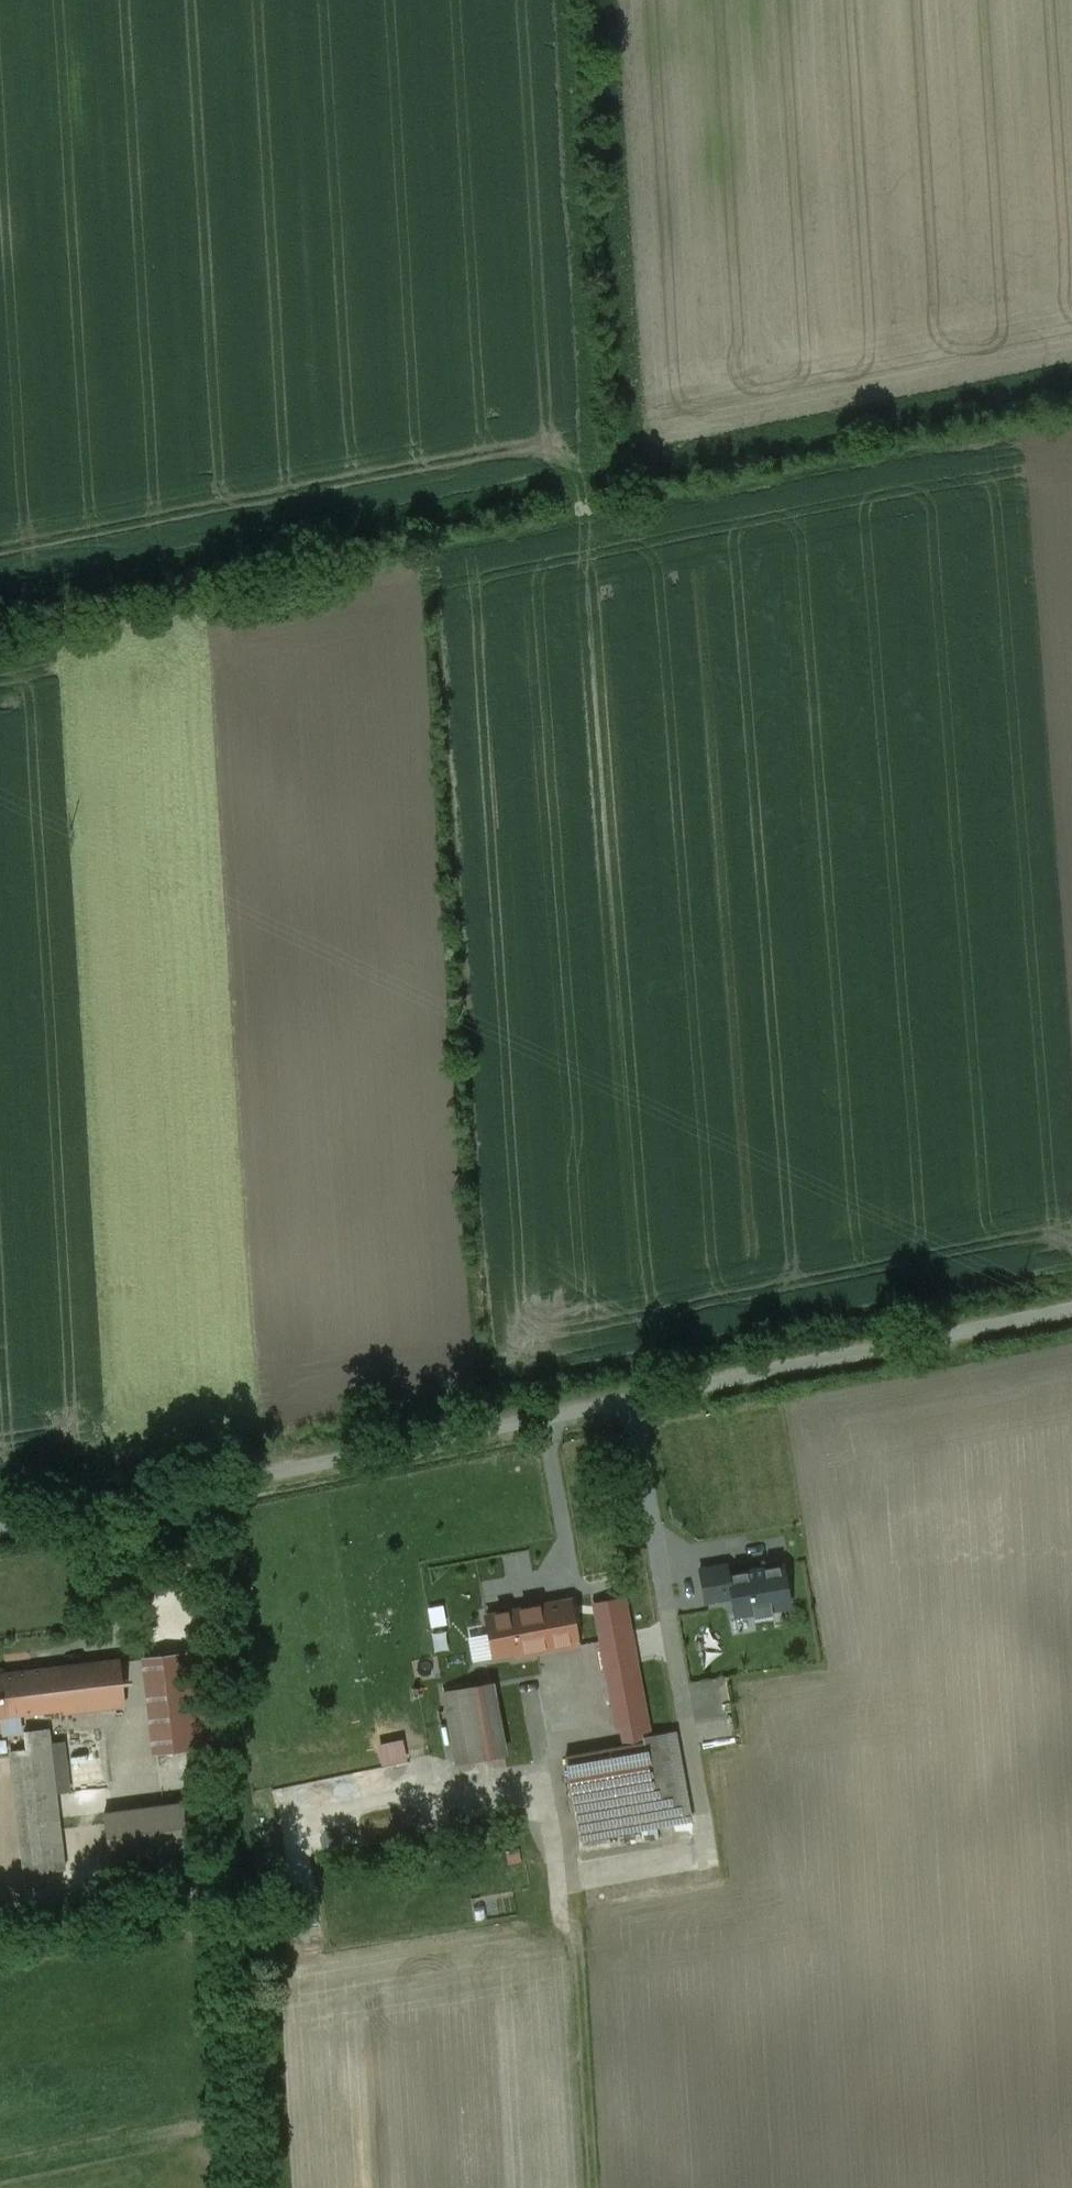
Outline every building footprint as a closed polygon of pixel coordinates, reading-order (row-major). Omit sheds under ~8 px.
[(737,1620),(790,1612),(782,1565),(730,1574),(728,1564),(698,1569),(704,1606),(734,1601),(737,1620)] [(643,1739),(651,1738),(623,1585),(592,1590),(618,1729),(622,1728),(625,1743),(643,1739)] [(469,1589),(433,1596),(438,1627),(437,1627),(445,1667),(516,1653),(518,1659),(578,1647),(569,1602),(474,1620),(469,1589)] [(189,1653),(146,1659),(158,1756),(202,1750),(189,1653)] [(0,1676),(0,1717),(3,1717),(19,1715),(64,1710),(64,1714),(125,1707),(120,1662),(0,1676)] [(492,1685),(444,1693),(457,1764),(505,1755),(492,1685)] [(19,1715),(3,1717),(5,1735),(21,1733),(19,1715)] [(28,1751),(11,1753),(25,1876),(65,1871),(49,1730),(26,1733),(28,1751)] [(644,1745),(660,1827),(692,1821),(675,1733),(651,1738),(643,1739),(644,1745)] [(644,1745),(566,1758),(580,1841),(660,1827),(644,1745)] [(183,1805),(104,1815),(111,1863),(190,1853),(183,1805)]
